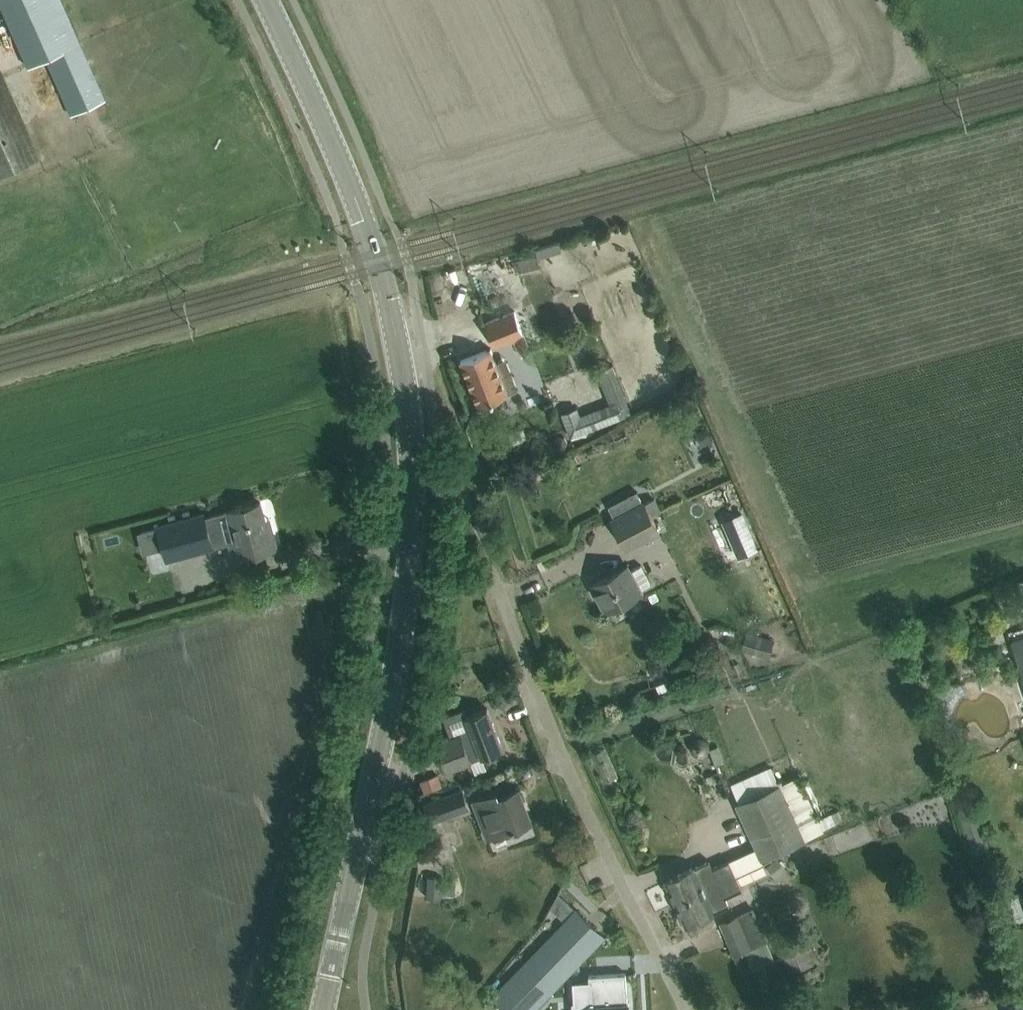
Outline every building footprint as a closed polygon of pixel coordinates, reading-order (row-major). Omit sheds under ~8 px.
[(45,58),(71,114),(105,98),(79,44),(59,0),(0,0),(0,6),(27,66),(45,58)] [(39,157),(0,71),(0,175),(39,157)] [(534,246),(535,252),(536,256),(561,250),(559,239),(558,239),(534,246)] [(538,264),(536,256),(535,252),(512,258),(515,270),(538,264)] [(524,333),(514,310),(484,324),(494,346),(513,337),(520,354),(531,349),(524,333)] [(479,352),(461,359),(478,404),(497,396),(508,392),(518,388),(506,357),(496,361),(491,347),(479,352)] [(599,429),(627,416),(621,405),(594,417),(599,429)] [(557,435),(553,441),(556,447),(563,448),(567,442),(564,436),(557,435)] [(638,491),(611,505),(616,516),(630,509),(643,502),(638,491)] [(652,515),(661,510),(654,497),(645,502),(652,515)] [(260,500),(241,505),(228,509),(205,515),(204,511),(158,523),(167,558),(228,542),(231,554),(240,552),(240,555),(276,546),(271,527),(268,528),(260,500)] [(643,502),(630,509),(616,516),(613,518),(627,546),(659,530),(652,515),(645,502),(644,501),(643,502)] [(741,511),(721,520),(729,537),(749,529),(741,511)] [(628,564),(593,583),(607,608),(608,607),(613,610),(624,605),(624,599),(641,590),(640,588),(651,582),(641,563),(630,569),(628,564)] [(747,630),(742,648),(769,655),(774,637),(747,630)] [(497,695),(495,699),(497,703),(501,705),(505,704),(507,700),(506,695),(502,693),(497,695)] [(452,735),(437,741),(448,769),(459,764),(471,760),(471,758),(481,754),(482,755),(485,755),(503,747),(492,720),(488,708),(467,715),(464,708),(444,715),(452,735)] [(692,740),(690,745),(692,750),(695,753),(700,754),(704,753),(708,750),(709,745),(708,740),(705,737),(700,736),(695,737),(692,740)] [(771,766),(731,785),(740,804),(780,785),(780,784),(771,766)] [(438,773),(420,780),(424,791),(442,784),(438,773)] [(799,776),(780,785),(805,838),(824,829),(799,776)] [(740,804),(737,805),(756,846),(762,858),(805,838),(780,785),(740,804)] [(431,821),(469,806),(462,787),(424,802),(431,821)] [(531,820),(529,815),(519,787),(498,795),(497,791),(473,800),(487,837),(531,820)] [(780,856),(769,864),(779,876),(789,868),(780,856)] [(683,871),(664,879),(675,903),(736,876),(728,859),(712,867),(708,859),(694,866),(693,866),(683,871)] [(425,897),(440,898),(442,876),(427,875),(425,897)] [(736,876),(675,903),(685,924),(715,911),(714,910),(729,903),(725,895),(742,888),(736,876)] [(605,936),(576,908),(492,995),(508,1009),(533,1009),(605,936)] [(775,958),(766,939),(753,908),(720,922),(734,953),(744,948),(752,968),(775,958)] [(799,933),(779,941),(792,972),(812,963),(799,933)] [(572,1001),(573,1009),(629,1009),(629,1001),(628,1001),(626,972),(589,974),(589,979),(590,999),(574,1001),(572,1001)]
